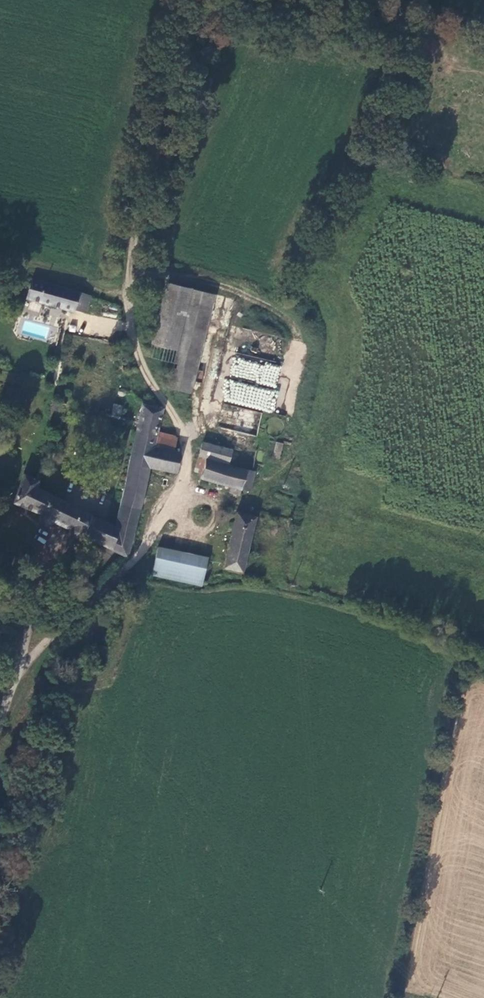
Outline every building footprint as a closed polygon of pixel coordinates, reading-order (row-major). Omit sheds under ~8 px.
[(79,292),(32,280),(27,299),(73,312),(74,309),(79,292)] [(148,356),(174,363),(193,290),(167,283),(148,356)] [(193,290),(174,363),(168,388),(189,393),(213,296),(193,290)] [(90,296),(79,292),(74,309),(85,313),(90,296)] [(275,391),(281,364),(233,354),(223,402),(273,413),(278,391),(275,391)] [(59,402),(52,401),(51,410),(57,411),(59,402)] [(121,407),(114,405),(111,415),(119,417),(121,407)] [(142,405),(136,434),(156,439),(157,433),(163,410),(142,405)] [(154,447),(171,451),(175,438),(157,433),(156,439),(154,447)] [(114,533),(132,537),(149,467),(176,473),(180,453),(171,451),(154,447),(156,439),(136,434),(115,528),(114,533)] [(276,441),(272,457),(280,459),(283,443),(276,441)] [(197,455),(205,457),(208,444),(200,442),(197,455)] [(208,444),(205,457),(234,465),(237,452),(208,444)] [(200,473),(204,459),(197,457),(193,471),(200,473)] [(249,491),(254,472),(204,459),(200,473),(199,477),(230,486),(242,489),(249,491)] [(110,549),(114,533),(115,528),(36,489),(38,481),(37,481),(37,478),(32,476),(31,478),(24,475),(14,504),(41,514),(41,517),(41,519),(41,522),(43,524),(44,525),(46,525),(48,525),(50,525),(52,524),(53,522),(69,530),(70,533),(70,534),(72,536),(74,537),(76,538),(79,537),(82,536),(110,549)] [(240,495),(242,489),(230,486),(229,492),(240,495)] [(223,568),(241,573),(255,518),(236,514),(223,568)] [(113,551),(127,557),(132,537),(114,533),(110,549),(113,551)] [(153,569),(202,579),(207,559),(158,547),(153,569)]
